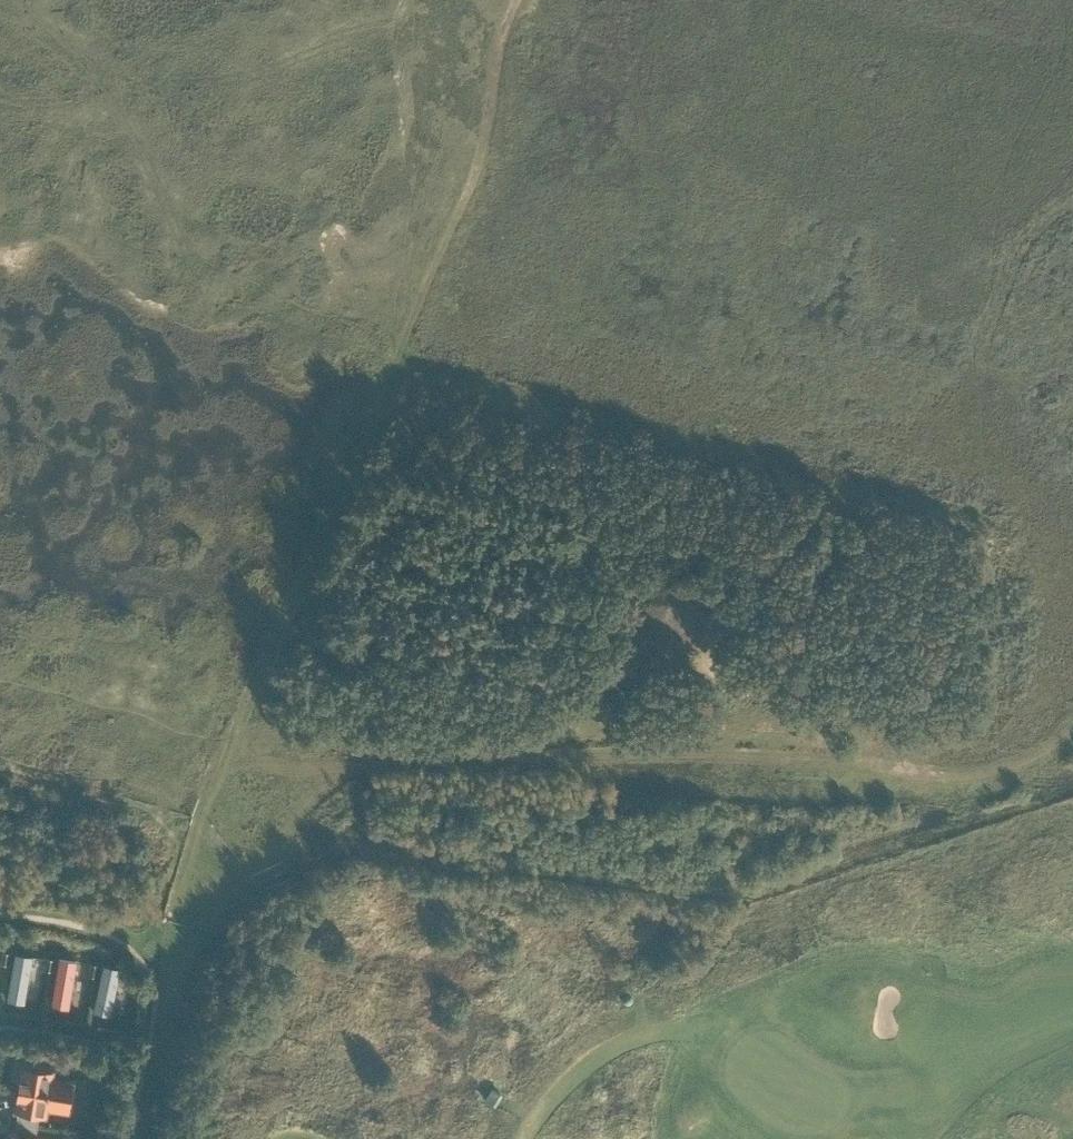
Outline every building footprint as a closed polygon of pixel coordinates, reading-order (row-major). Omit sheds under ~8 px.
[(36,952),(35,971),(55,973),(56,954),(36,952)] [(24,1002),(31,957),(13,954),(6,999),(24,1002)] [(68,1006),(76,960),(58,957),(50,1002),(68,1006)] [(109,1014),(120,968),(102,964),(92,1010),(109,1014)] [(19,1098),(16,1112),(19,1112),(17,1123),(36,1126),(37,1116),(43,1116),(45,1107),(68,1110),(72,1086),(49,1082),(50,1072),(23,1068),(21,1082),(19,1081),(16,1097),(19,1098)] [(492,1088),(485,1099),(495,1106),(502,1094),(492,1088)] [(40,1138),(34,1137),(36,1126),(17,1123),(15,1134),(13,1134),(12,1138),(39,1138),(40,1138)]
